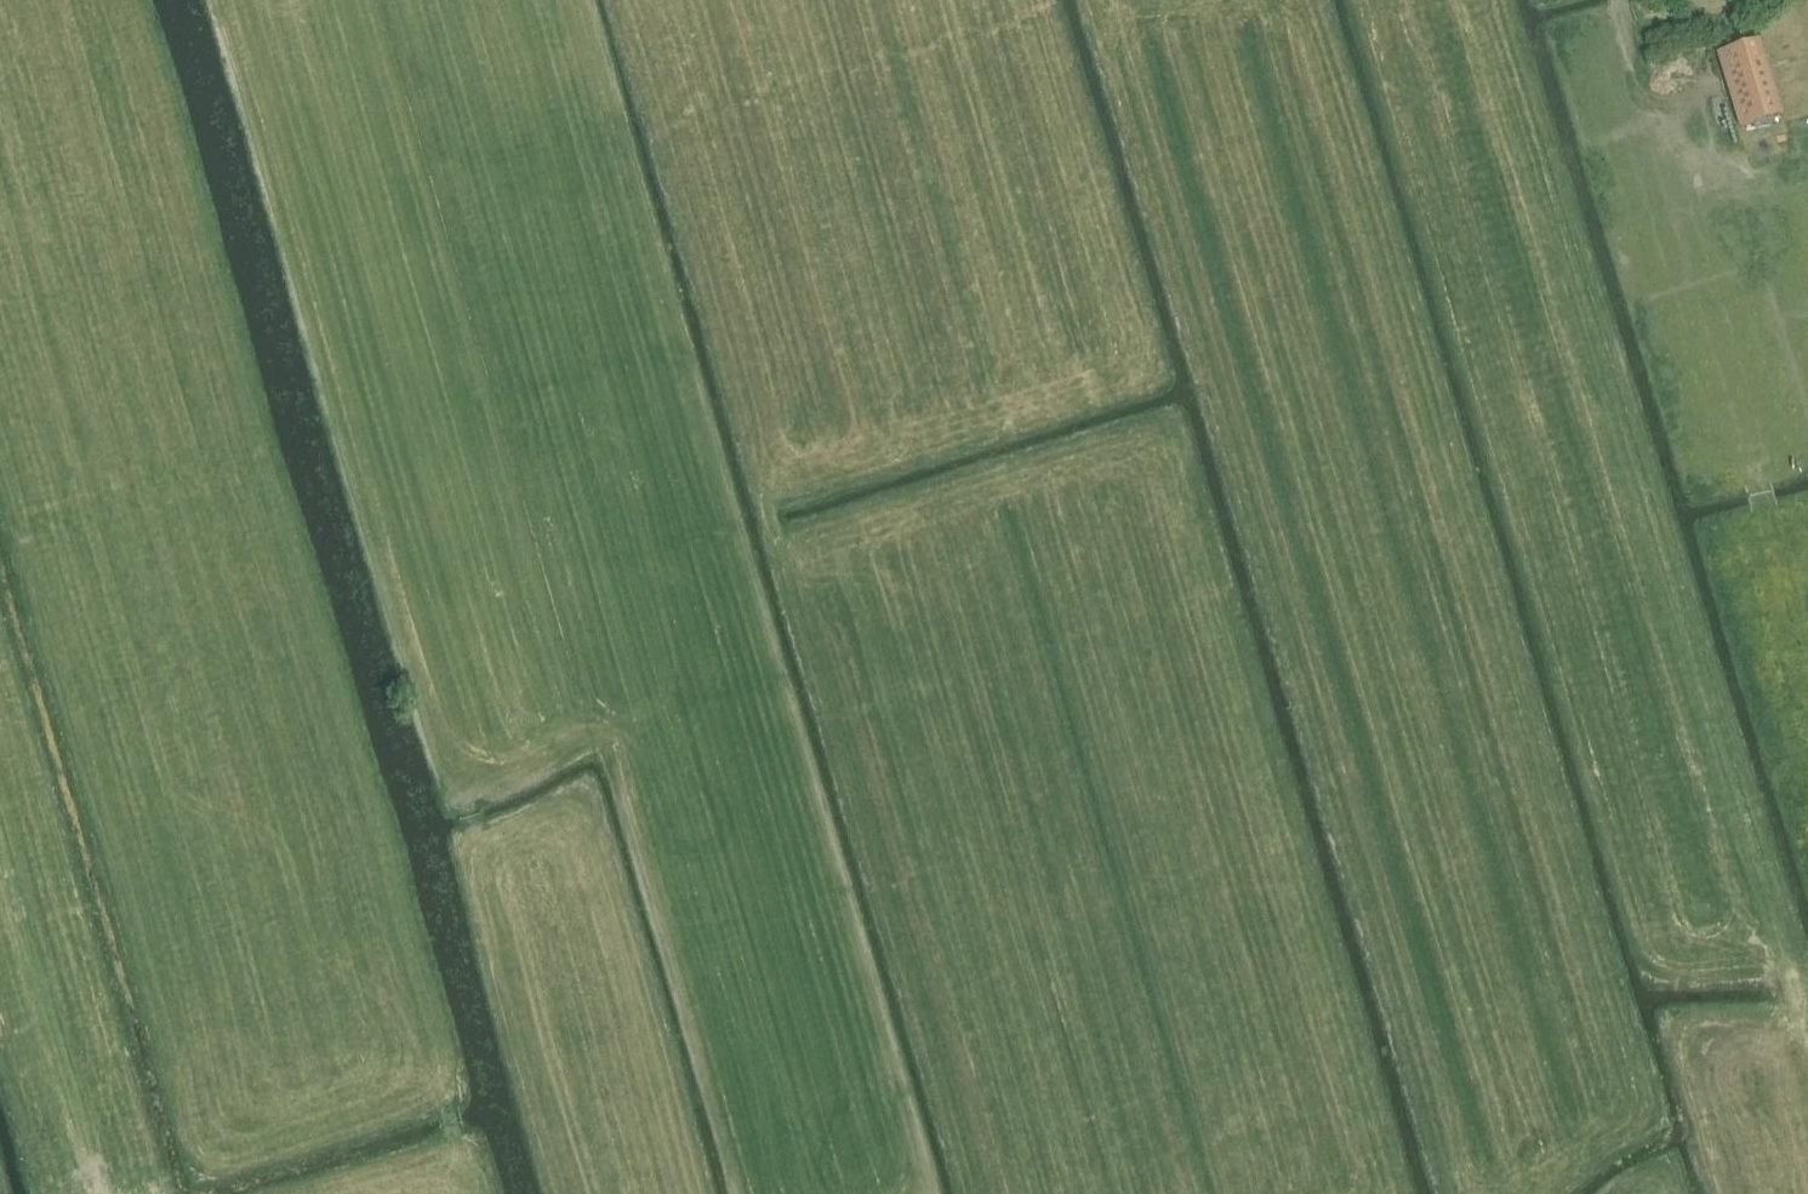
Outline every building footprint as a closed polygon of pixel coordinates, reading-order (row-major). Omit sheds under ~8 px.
[(1718,51),(1741,126),(1781,114),(1758,39),(1718,51)]
